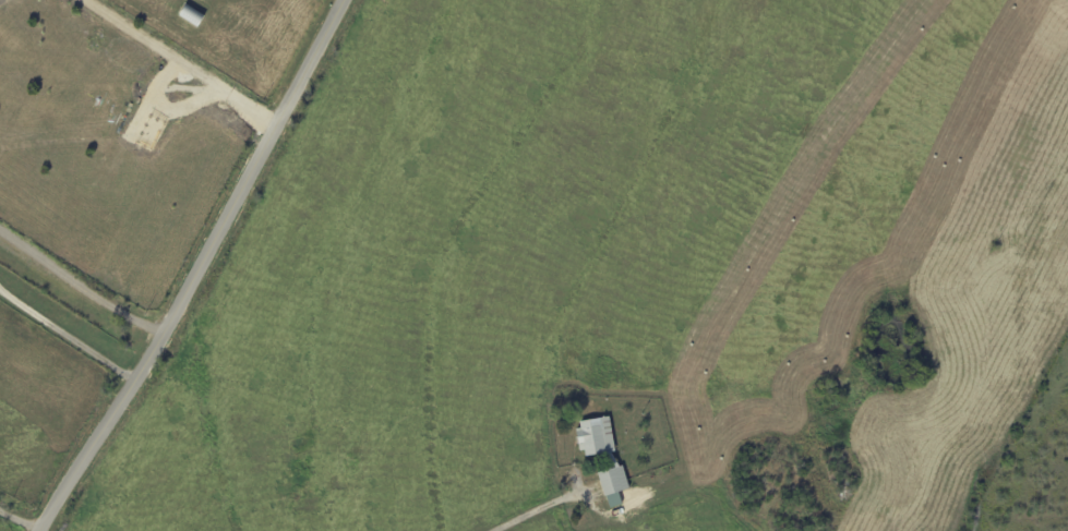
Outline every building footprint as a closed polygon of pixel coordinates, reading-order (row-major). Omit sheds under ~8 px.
[(179,15),(187,4),(205,15),(197,27),(179,15)] [(617,452),(587,457),(586,451),(580,451),(577,430),(583,430),(581,422),(612,418),(617,452)] [(607,497),(599,474),(624,467),(632,490),(607,497)]
